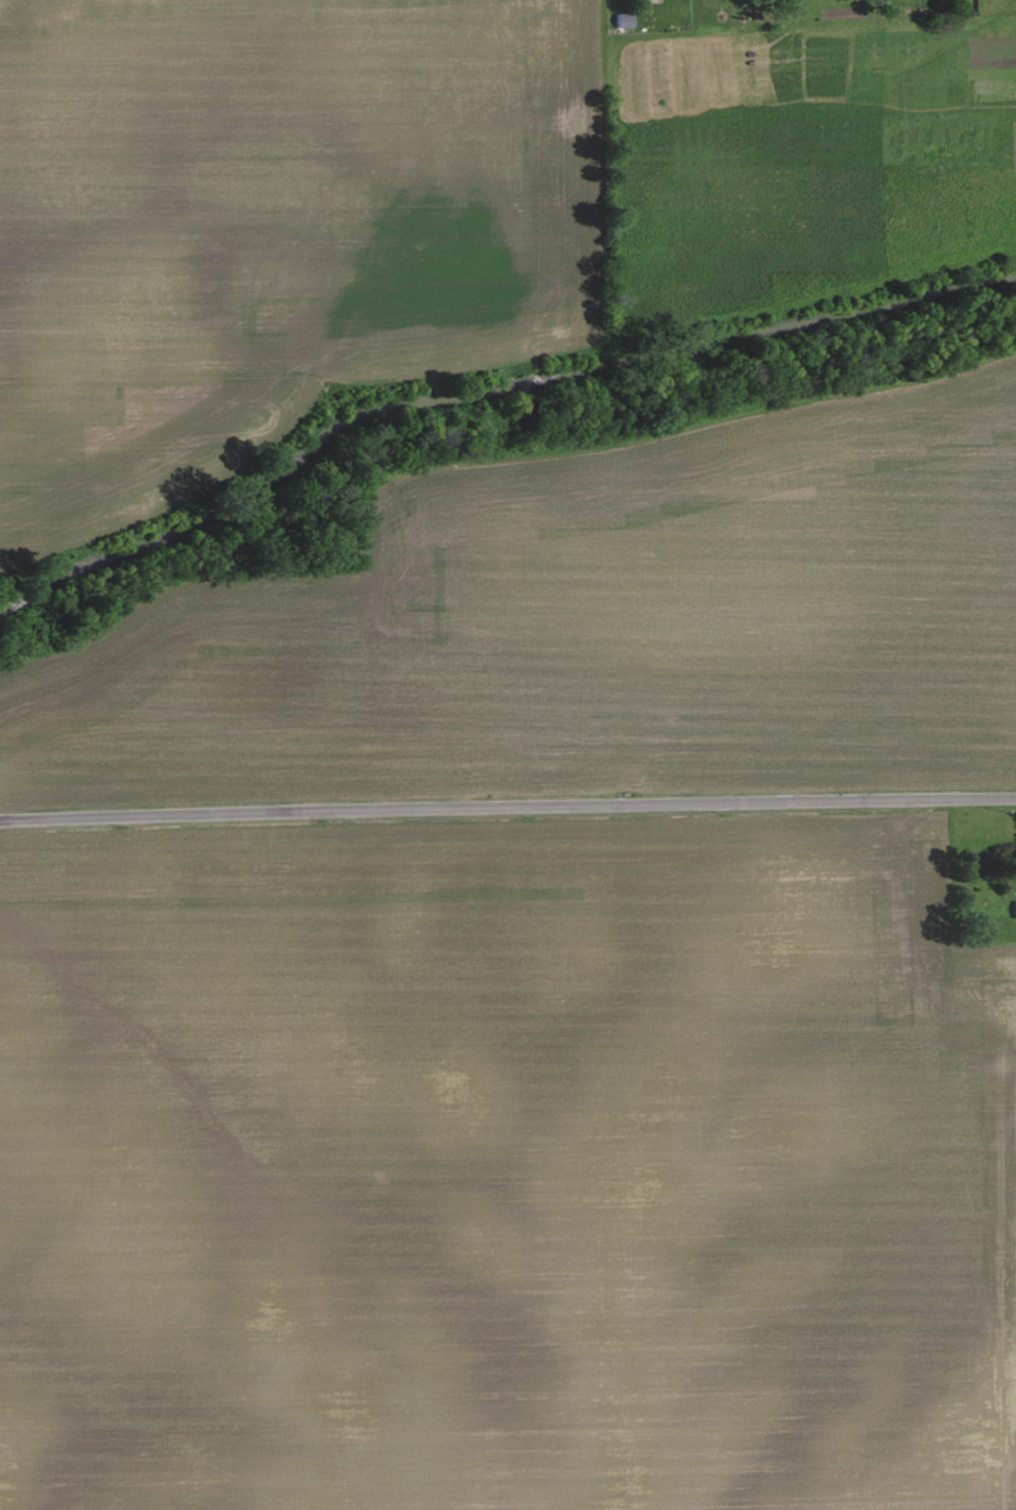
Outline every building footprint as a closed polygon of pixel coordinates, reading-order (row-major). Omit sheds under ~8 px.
[(617,27),(635,27),(634,13),(616,13),(617,27)]
